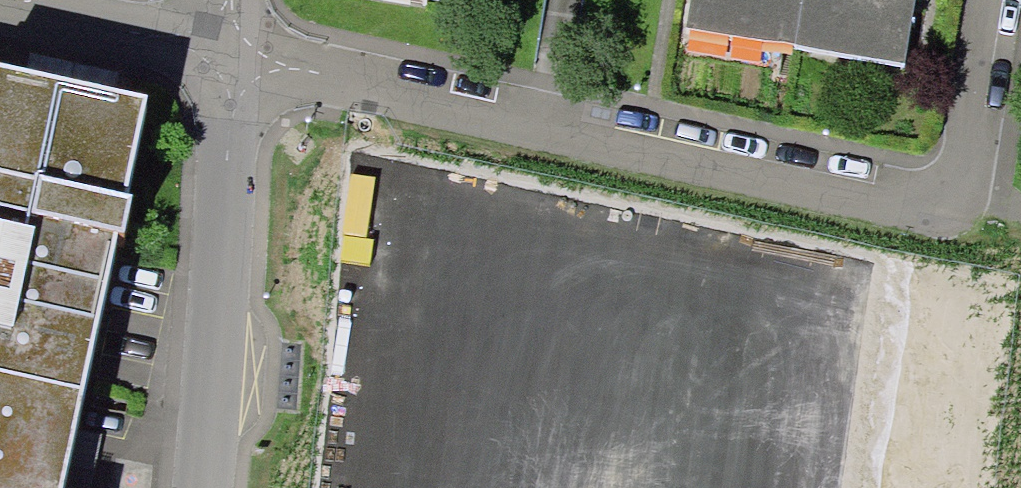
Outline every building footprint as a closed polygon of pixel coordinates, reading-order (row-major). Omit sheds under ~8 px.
[(426,10),(427,0),(362,0),(426,10)] [(677,34),(899,70),(911,0),(683,0),(677,34)] [(149,112),(0,80),(0,487),(68,487),(120,247),(126,248),(134,211),(128,210),(149,112)]
